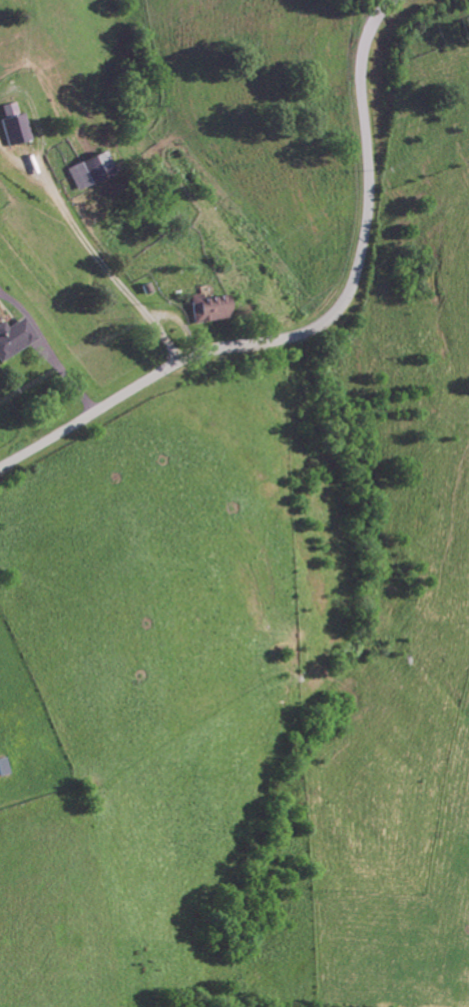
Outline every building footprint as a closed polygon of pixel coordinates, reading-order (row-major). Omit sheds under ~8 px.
[(8,146),(31,140),(24,114),(1,119),(8,146)] [(65,166),(75,190),(108,176),(99,153),(65,166)] [(226,295),(198,300),(197,295),(186,297),(192,324),(230,317),(226,295)] [(21,318),(4,328),(0,322),(0,362),(35,340),(21,318)]
